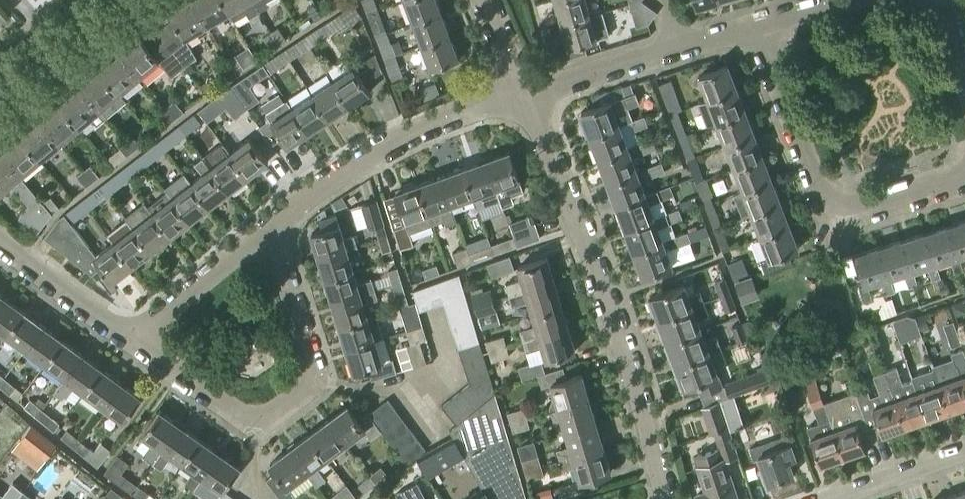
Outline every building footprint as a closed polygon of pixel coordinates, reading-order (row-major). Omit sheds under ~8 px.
[(229,13),(221,0),(194,0),(192,1),(207,26),(229,13)] [(229,13),(234,21),(247,14),(249,18),(259,12),(252,0),(221,0),(229,13)] [(259,12),(268,7),(266,3),(270,0),(252,0),(259,12)] [(378,10),(374,0),(361,0),(367,14),(378,10)] [(435,0),(403,0),(412,23),(440,12),(435,0)] [(591,17),(586,0),(559,0),(555,1),(562,25),(591,17)] [(721,0),(696,0),(698,8),(722,2),(721,0)] [(184,68),(197,58),(184,40),(207,26),(192,1),(169,15),(172,21),(157,34),(184,68)] [(643,2),(630,5),(637,29),(649,26),(657,12),(643,2)] [(306,9),(314,22),(322,16),(314,4),(306,9)] [(387,34),(378,10),(367,15),(376,38),(387,34)] [(449,35),(440,12),(412,23),(421,47),(449,35)] [(592,42),(595,53),(604,51),(600,40),(608,37),(601,13),(591,17),(562,25),(569,49),(592,42)] [(304,38),(310,48),(327,37),(320,27),(304,38)] [(279,45),(286,40),(278,28),(271,32),(279,45)] [(271,32),(263,38),(271,50),(279,45),(271,32)] [(144,44),(139,39),(137,36),(127,44),(128,48),(120,55),(139,79),(159,62),(171,78),(184,68),(157,34),(144,44)] [(384,61),(396,57),(387,34),(376,38),(384,61)] [(449,35),(421,47),(430,71),(458,60),(449,35)] [(282,51),(289,62),(310,48),(304,38),(282,51)] [(270,75),(289,62),(282,51),(263,65),(270,75)] [(375,53),(353,68),(364,84),(382,72),(375,53)] [(126,102),(120,94),(139,79),(120,55),(110,63),(106,61),(97,68),(125,102),(126,102)] [(236,74),(243,68),(235,56),(228,60),(236,74)] [(404,79),(400,67),(396,57),(384,61),(393,83),(404,79)] [(251,87),(270,75),(263,65),(243,78),(230,87),(247,109),(260,101),(251,87)] [(728,66),(706,75),(702,65),(687,70),(690,80),(699,76),(708,101),(737,90),(728,66)] [(106,119),(125,102),(97,68),(96,69),(99,73),(80,88),(106,120),(107,120),(106,119)] [(353,68),(333,82),(349,106),(369,93),(353,68)] [(670,116),(678,113),(682,111),(670,81),(658,85),(670,116)] [(207,82),(199,88),(205,96),(207,95),(213,90),(207,82)] [(328,120),(349,106),(333,82),(312,96),(328,120)] [(217,97),(234,119),(247,109),(230,87),(217,97)] [(97,128),(106,120),(80,88),(60,105),(80,128),(90,119),(97,128)] [(717,124),(746,113),(737,90),(708,101),(698,105),(707,128),(717,124)] [(591,135),(591,137),(621,126),(615,112),(639,103),(635,94),(583,113),(587,126),(584,127),(587,136),(591,135)] [(308,134),(328,120),(312,96),(292,109),(308,134)] [(175,101),(164,109),(174,121),(184,113),(175,101)] [(80,128),(60,105),(40,121),(60,145),(80,128)] [(164,109),(158,114),(168,126),(174,121),(164,109)] [(308,134),(292,109),(270,123),(287,148),(308,134)] [(670,116),(679,138),(686,135),(678,113),(670,116)] [(726,146),(755,135),(746,113),(717,124),(726,146)] [(185,136),(201,124),(194,115),(178,127),(185,136)] [(647,126),(644,117),(631,122),(634,131),(647,126)] [(60,145),(40,121),(20,138),(40,161),(60,145)] [(629,149),(621,126),(591,137),(600,160),(629,149)] [(158,142),(165,152),(185,136),(178,127),(158,142)] [(140,146),(131,134),(123,140),(132,152),(140,146)] [(686,135),(679,138),(688,161),(695,158),(686,135)] [(735,169),(763,158),(755,135),(726,146),(735,169)] [(40,161),(20,138),(1,154),(21,177),(40,161)] [(132,152),(123,140),(117,145),(126,156),(132,152)] [(268,163),(250,140),(230,155),(248,178),(268,163)] [(653,140),(639,145),(643,155),(656,149),(653,140)] [(165,152),(158,142),(139,157),(146,166),(165,152)] [(223,143),(202,158),(228,193),(248,178),(230,155),(232,154),(223,143)] [(638,172),(629,149),(600,160),(609,183),(638,172)] [(12,185),(28,205),(19,218),(38,232),(51,215),(42,204),(21,177),(1,154),(0,155),(0,195),(12,185)] [(511,196),(523,192),(509,154),(486,163),(500,201),(502,207),(514,203),(511,196)] [(119,172),(127,181),(146,166),(139,157),(119,172)] [(194,165),(203,176),(191,185),(209,208),(228,193),(202,158),(194,165)] [(688,161),(696,184),(704,181),(695,158),(688,161)] [(744,192),(772,181),(763,158),(735,169),(744,192)] [(478,210),(500,201),(486,163),(464,171),(473,198),(478,210)] [(661,163),(648,168),(652,178),(665,173),(661,163)] [(98,179),(89,167),(82,172),(92,183),(98,179)] [(453,213),(464,209),(461,202),(473,198),(464,171),(441,179),(453,213)] [(85,188),(92,183),(82,172),(76,177),(85,188)] [(127,181),(119,172),(100,187),(108,196),(111,201),(117,197),(114,191),(127,181)] [(638,172),(609,183),(617,206),(646,195),(638,172)] [(183,175),(164,190),(166,192),(189,223),(209,208),(191,185),(183,175)] [(441,179),(418,187),(432,226),(444,221),(446,226),(457,222),(453,213),(441,179)] [(705,181),(704,181),(696,184),(705,206),(713,204),(710,198),(712,197),(705,181)] [(781,204),(772,181),(744,192),(752,215),(781,204)] [(656,191),(659,197),(660,201),(674,196),(670,186),(656,191)] [(88,211),(108,196),(100,187),(81,201),(88,211)] [(384,199),(400,250),(413,246),(409,234),(432,226),(418,187),(396,195),(384,199)] [(646,195),(617,206),(626,230),(655,220),(650,205),(660,201),(659,197),(656,191),(646,195)] [(147,207),(144,202),(143,203),(170,238),(189,223),(166,192),(147,207)] [(42,204),(51,215),(58,209),(49,199),(42,204)] [(57,222),(44,239),(92,276),(101,269),(111,283),(131,267),(114,244),(96,258),(71,225),(88,211),(81,201),(63,215),(64,216),(57,222)] [(376,201),(363,205),(369,227),(374,226),(378,240),(387,238),(382,221),(376,201)] [(681,205),(682,209),(694,205),(692,201),(681,205)] [(124,217),(129,225),(151,252),(170,238),(143,203),(124,217)] [(705,206),(714,230),(722,227),(713,204),(705,206)] [(761,237),(790,226),(781,204),(752,215),(761,237)] [(679,211),(670,214),(666,216),(669,224),(682,219),(679,211)] [(319,258),(357,247),(354,236),(344,240),(336,216),(319,221),(322,232),(312,235),(319,258)] [(517,247),(540,239),(532,216),(509,224),(514,238),(514,237),(517,247)] [(664,243),(663,241),(674,238),(675,237),(670,225),(659,229),(655,220),(626,230),(635,254),(664,243)] [(108,236),(114,244),(131,267),(151,252),(133,229),(127,222),(108,236)] [(950,226),(959,257),(964,255),(964,222),(950,226)] [(677,248),(708,236),(705,226),(675,237),(674,238),(677,248)] [(770,260),(761,263),(764,273),(791,263),(787,254),(799,249),(790,226),(761,237),(770,260)] [(963,271),(959,257),(950,226),(925,234),(938,279),(940,278),(936,264),(950,260),(955,274),(963,271)] [(714,230),(724,254),(731,251),(722,227),(714,230)] [(914,286),(917,285),(913,271),(927,267),(932,281),(938,279),(925,234),(901,241),(914,286)] [(491,246),(495,255),(517,247),(514,237),(514,238),(491,246)] [(387,238),(378,240),(382,254),(391,251),(387,238)] [(891,294),(895,292),(890,278),(905,274),(909,288),(914,286),(901,241),(877,249),(891,294)] [(664,243),(635,254),(643,277),(673,266),(664,243)] [(495,255),(491,246),(469,254),(472,263),(495,255)] [(353,273),(349,260),(360,256),(357,247),(319,258),(326,281),(353,273)] [(472,263),(469,254),(468,254),(466,248),(452,253),(458,268),(472,263)] [(872,299),(867,285),(881,281),(886,295),(891,294),(877,249),(855,255),(865,286),(850,291),(854,305),(872,299)] [(487,265),(491,278),(514,270),(509,257),(487,265)] [(506,284),(510,297),(554,284),(555,284),(548,260),(519,268),(522,279),(506,284)] [(423,271),(425,279),(439,274),(436,266),(423,271)] [(392,286),(401,283),(397,269),(388,272),(392,286)] [(326,281),(333,304),(375,291),(372,281),(357,285),(353,273),(326,281)] [(459,275),(427,286),(434,309),(443,306),(444,309),(467,302),(459,275)] [(725,279),(724,279),(714,283),(720,298),(731,294),(725,279)] [(759,295),(753,279),(738,284),(744,301),(759,295)] [(392,286),(399,309),(409,307),(401,283),(392,286)] [(946,283),(938,286),(941,293),(948,290),(946,283)] [(532,315),(560,306),(554,284),(510,297),(508,297),(513,306),(529,302),(532,315)] [(410,292),(414,304),(415,304),(418,314),(434,309),(427,286),(410,292)] [(651,298),(652,300),(648,302),(652,311),(656,311),(659,321),(703,305),(698,293),(689,297),(685,286),(651,298)] [(368,319),(364,304),(377,300),(375,291),(333,304),(340,327),(368,319)] [(476,307),(493,302),(490,291),(472,296),(476,307)] [(725,313),(735,309),(736,309),(731,294),(720,298),(725,313)] [(23,312),(4,299),(0,305),(0,331),(6,335),(23,312)] [(467,302),(444,309),(448,320),(470,313),(467,302)] [(478,316),(496,311),(493,302),(476,307),(478,316)] [(956,316),(964,313),(964,309),(963,302),(952,306),(956,316)] [(406,332),(416,329),(422,327),(418,314),(416,304),(409,307),(399,309),(406,332)] [(659,321),(663,331),(660,333),(663,342),(667,341),(668,343),(701,331),(697,320),(708,316),(703,305),(659,321)] [(535,326),(519,331),(523,342),(568,329),(561,306),(560,306),(532,315),(535,326)] [(395,311),(390,312),(382,315),(384,322),(393,319),(393,318),(397,316),(395,311)] [(26,350),(43,327),(23,312),(6,335),(26,350)] [(470,313),(448,320),(451,332),(474,324),(471,313),(470,313)] [(930,313),(916,318),(921,333),(930,330),(927,324),(933,322),(930,313)] [(908,316),(893,321),(900,343),(922,335),(921,333),(916,318),(908,316)] [(340,327),(347,350),(375,341),(368,319),(340,327)] [(732,328),(738,343),(755,337),(750,322),(732,328)] [(478,337),(474,324),(451,332),(455,343),(478,337)] [(57,350),(63,341),(43,327),(26,350),(46,364),(57,350)] [(408,347),(414,368),(427,365),(416,329),(406,332),(411,346),(408,347)] [(526,353),(542,349),(545,361),(574,353),(568,329),(523,342),(526,353)] [(668,343),(669,345),(665,347),(668,356),(672,356),(676,366),(720,350),(716,338),(705,341),(701,331),(668,343)] [(481,347),(478,337),(455,344),(459,354),(481,347)] [(503,337),(486,342),(489,353),(506,347),(503,337)] [(82,356),(63,341),(57,350),(46,364),(65,378),(82,356)] [(368,369),(372,382),(397,374),(393,361),(382,364),(375,341),(347,350),(354,374),(368,369)] [(481,347),(459,354),(462,366),(484,359),(483,354),(481,347)] [(489,353),(492,362),(509,357),(506,347),(489,353)] [(720,350),(676,366),(680,376),(677,378),(680,387),(684,386),(685,389),(697,384),(701,395),(723,387),(719,376),(718,377),(713,365),(724,361),(720,350)] [(932,366),(933,369),(939,385),(948,412),(964,406),(964,357),(962,350),(953,353),(954,358),(932,366)] [(82,356),(65,378),(54,393),(63,399),(65,397),(67,398),(76,386),(84,392),(101,369),(82,356)] [(463,367),(466,377),(488,370),(484,359),(462,366),(463,367)] [(792,375),(787,360),(766,367),(771,382),(771,383),(792,375)] [(538,375),(538,376),(541,375),(545,374),(541,361),(518,368),(522,380),(538,375)] [(545,374),(541,375),(538,376),(541,388),(552,385),(560,408),(550,411),(591,399),(584,375),(566,380),(563,368),(545,374)] [(896,368),(884,372),(904,428),(926,420),(916,393),(912,382),(903,386),(896,368)] [(104,407),(121,384),(101,369),(84,392),(104,407)] [(933,369),(911,377),(912,382),(916,393),(926,420),(948,412),(939,385),(933,369)] [(466,377),(468,385),(495,394),(491,382),(488,370),(466,377)] [(767,370),(726,385),(730,398),(734,396),(771,382),(767,370)] [(868,428),(868,427),(878,424),(882,435),(904,428),(884,372),(873,376),(880,395),(870,399),(867,390),(856,394),(868,428)] [(0,385),(0,387),(10,396),(16,388),(5,379),(0,385)] [(824,405),(818,387),(816,380),(815,380),(843,458),(865,450),(858,431),(868,428),(856,394),(824,405)] [(121,384),(104,407),(123,420),(140,397),(121,384)] [(468,385),(460,392),(475,410),(495,394),(468,385)] [(829,462),(842,458),(817,387),(807,391),(818,424),(807,428),(820,466),(829,462)] [(458,393),(451,399),(466,418),(475,410),(460,392),(458,393)] [(465,457),(483,489),(484,488),(490,498),(527,498),(496,394),(495,394),(475,410),(466,418),(456,425),(450,430),(454,437),(465,457)] [(730,398),(720,401),(729,427),(731,431),(744,427),(734,396),(730,398)] [(441,407),(456,425),(466,418),(451,399),(441,407)] [(591,399),(550,411),(557,435),(599,423),(591,399)] [(24,407),(35,417),(41,409),(30,400),(24,407)] [(388,401),(369,415),(376,425),(395,411),(388,401)] [(328,421),(346,445),(365,431),(371,440),(381,432),(376,425),(369,415),(366,412),(356,419),(347,407),(328,421)] [(41,409),(35,417),(47,426),(53,419),(41,409)] [(376,425),(381,432),(384,435),(403,421),(395,411),(376,425)] [(507,415),(510,423),(525,419),(522,411),(507,415)] [(143,436),(151,442),(143,453),(146,455),(144,458),(153,464),(180,427),(160,413),(143,436)] [(510,423),(513,433),(528,429),(525,419),(510,423)] [(328,421),(309,435),(327,459),(346,445),(328,421)] [(403,421),(384,435),(391,444),(410,430),(403,421)] [(557,436),(567,433),(571,446),(556,450),(559,462),(606,449),(599,423),(557,435),(557,436)] [(170,455),(183,464),(199,440),(180,427),(153,464),(160,469),(170,455)] [(713,432),(719,450),(720,450),(720,451),(723,460),(724,459),(724,460),(738,456),(730,432),(731,431),(729,427),(713,432)] [(61,438),(72,447),(79,440),(67,430),(61,438)] [(391,444),(399,454),(418,440),(410,430),(391,444)] [(751,459),(758,456),(767,484),(782,479),(781,478),(793,474),(788,461),(795,459),(792,448),(797,446),(793,434),(748,449),(751,459)] [(307,473),(317,486),(324,481),(314,468),(327,459),(309,435),(289,450),(307,473)] [(429,477),(465,457),(454,437),(417,456),(429,477)] [(79,440),(72,447),(97,468),(111,451),(101,443),(94,452),(79,440)] [(192,491),(202,478),(219,454),(199,440),(183,464),(193,471),(183,485),(192,491)] [(399,454),(407,465),(417,456),(425,450),(418,440),(399,454)] [(556,498),(565,498),(599,490),(595,478),(613,472),(606,449),(559,462),(562,471),(576,467),(580,480),(553,488),(556,498)] [(280,498),(290,498),(294,496),(288,487),(307,473),(289,450),(270,464),(276,473),(266,480),(280,498)] [(720,451),(720,450),(719,450),(697,457),(700,467),(698,467),(707,493),(697,496),(698,498),(737,498),(724,460),(724,459),(723,460),(720,451)] [(219,454),(202,478),(222,492),(238,468),(219,454)] [(104,474),(130,492),(135,484),(121,475),(129,464),(117,456),(104,474)] [(407,465),(405,466),(414,481),(394,492),(398,498),(424,498),(422,495),(434,488),(430,480),(429,477),(417,456),(407,465)] [(524,472),(541,467),(538,457),(522,462),(524,472)] [(544,476),(541,467),(524,472),(527,481),(544,476)] [(379,469),(370,476),(375,484),(385,476),(379,469)] [(369,476),(357,486),(364,494),(375,484),(370,476),(369,476)] [(2,497),(0,498),(16,498),(23,491),(12,482),(2,497)] [(130,492),(139,498),(146,498),(149,494),(135,484),(130,492)] [(345,487),(330,498),(355,498),(345,487)] [(484,488),(483,489),(470,496),(471,498),(490,498),(484,488)] [(122,497),(111,489),(106,496),(110,498),(121,498),(122,497)] [(34,498),(23,491),(16,498),(34,498)]
